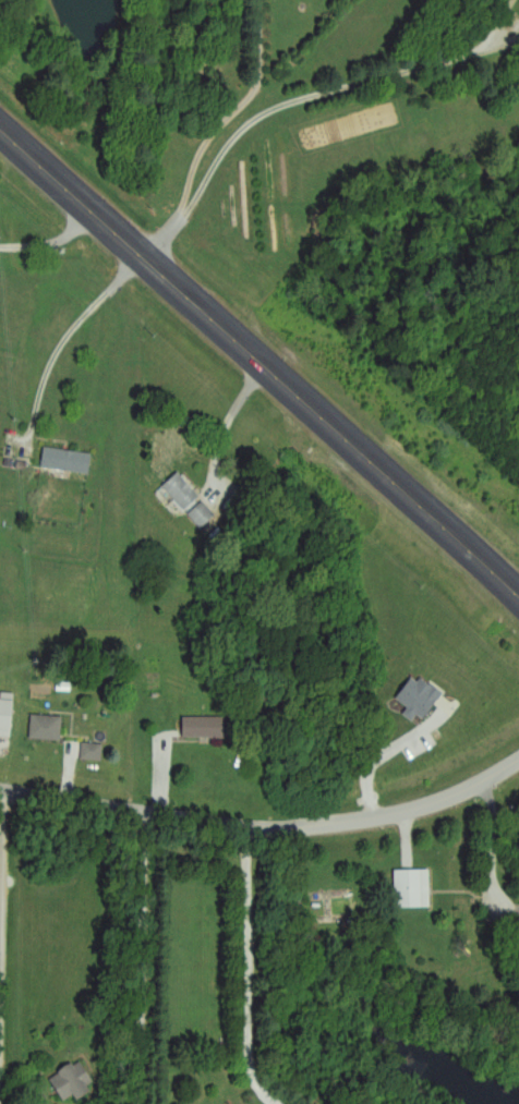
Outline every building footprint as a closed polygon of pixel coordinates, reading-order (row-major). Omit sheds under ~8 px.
[(95,454),(47,448),(44,469),(92,475),(95,454)] [(165,487),(186,512),(203,498),(181,473),(165,487)] [(203,529),(218,518),(207,503),(192,514),(203,529)] [(32,740),(63,742),(65,718),(34,715),(32,740)] [(185,739),(226,739),(226,719),(185,719),(185,739)] [(84,761),(105,761),(105,745),(84,745),(84,761)] [(432,871),(397,871),(397,908),(432,908),(432,871)] [(98,1086),(80,1061),(52,1081),(68,1103),(73,1103),(98,1086)]
